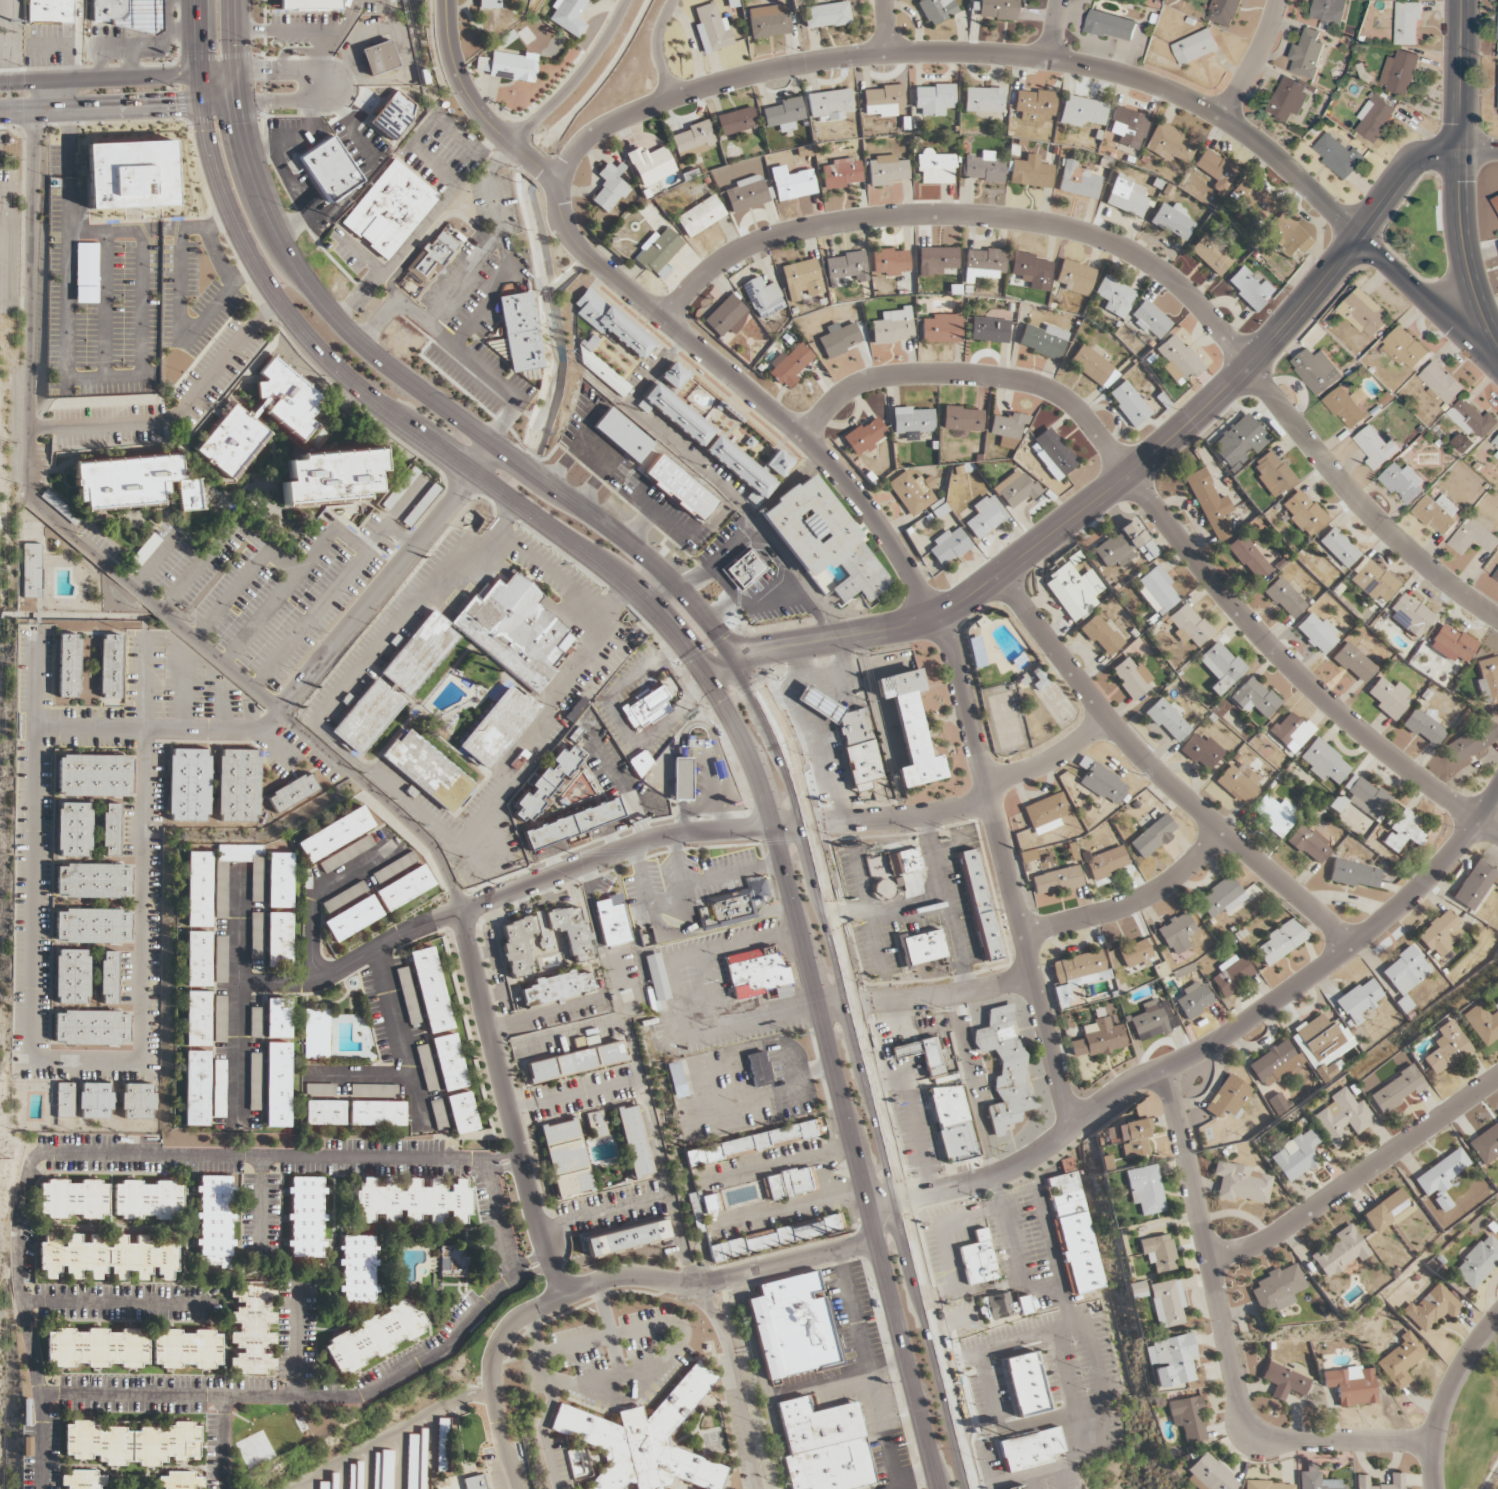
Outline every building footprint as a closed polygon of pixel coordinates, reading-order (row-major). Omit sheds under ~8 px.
[(72,23),(72,0),(27,0),(27,23),(72,23)] [(92,3),(92,24),(110,24),(152,37),(158,33),(159,0),(95,0),(92,3)] [(281,9),(340,8),(340,0),(281,0),(281,9)] [(478,9),(500,9),(500,0),(478,0),(478,9)] [(578,39),(586,25),(577,20),(589,0),(557,0),(551,9),(554,11),(548,21),(578,39)] [(930,28),(950,18),(948,16),(958,12),(952,0),(916,0),(930,28)] [(978,18),(1017,20),(1017,0),(978,0),(978,18)] [(1209,21),(1236,27),(1242,0),(1214,0),(1209,21)] [(1313,21),(1343,26),(1347,0),(1316,0),(1313,21)] [(805,30),(850,23),(847,1),(802,8),(805,30)] [(733,45),(725,17),(719,19),(714,3),(694,9),(698,24),(694,25),(703,54),(733,45)] [(1422,20),(1422,3),(1396,3),(1395,45),(1417,45),(1418,20),(1422,20)] [(748,17),(751,39),(791,32),(787,10),(748,17)] [(1086,31),(1132,43),(1137,22),(1091,10),(1086,31)] [(1325,45),(1317,42),(1320,32),(1305,27),(1300,46),(1294,45),(1290,59),(1294,61),(1291,73),(1314,80),(1325,45)] [(1209,28),(1173,46),(1183,66),(1219,48),(1209,28)] [(369,76),(360,50),(388,40),(398,65),(369,76)] [(1420,56),(1398,50),(1395,59),(1388,57),(1379,88),(1409,97),(1420,56)] [(524,57),(493,51),(488,76),(533,84),(538,55),(525,52),(524,57)] [(489,59),(477,58),(476,72),(488,73),(489,59)] [(1310,88),(1283,77),(1267,114),(1287,123),(1291,113),(1297,116),(1310,88)] [(920,117),(944,116),(944,109),(954,109),(954,86),(914,86),(914,109),(920,109),(920,117)] [(904,108),(902,87),(863,89),(864,114),(874,114),(873,110),(878,110),(879,118),(896,117),(896,109),(904,108)] [(1003,89),(965,88),(964,112),(1003,113),(1003,89)] [(809,118),(827,116),(828,122),(843,120),(842,113),(853,112),(850,89),(807,94),(809,118)] [(1016,90),(1014,112),(1020,112),(1019,120),(1041,122),(1042,115),(1053,116),(1056,93),(1016,90)] [(1107,104),(1064,94),(1057,123),(1078,128),(1080,121),(1102,126),(1107,104)] [(1397,109),(1373,94),(1358,118),(1363,121),(1356,131),(1376,143),(1397,109)] [(780,105),(761,109),(765,127),(804,118),(799,96),(779,101),(780,105)] [(410,119),(388,100),(369,123),(392,141),(410,119)] [(752,106),(716,116),(721,136),(757,126),(752,106)] [(1138,151),(1148,117),(1114,107),(1107,133),(1118,136),(1116,144),(1138,151)] [(1185,134),(1157,120),(1142,150),(1168,162),(1171,157),(1186,164),(1196,145),(1183,138),(1185,134)] [(669,134),(676,154),(691,150),(693,155),(707,150),(706,145),(714,142),(708,122),(669,134)] [(1350,152),(1328,132),(1312,150),(1346,180),(1366,158),(1355,148),(1350,152)] [(331,136),(361,183),(327,204),(297,157),(331,136)] [(173,141),(86,145),(89,209),(176,205),(173,141)] [(626,153),(640,188),(676,173),(665,146),(644,155),(641,147),(626,153)] [(1238,168),(1204,148),(1193,168),(1215,180),(1211,188),(1223,195),(1238,168)] [(921,184),(954,184),(954,153),(916,153),(917,172),(921,172),(921,184)] [(1039,156),(1026,154),(1025,161),(1011,160),(1009,184),(1051,188),(1053,165),(1039,164),(1039,156)] [(868,157),(869,186),(890,186),(890,181),(908,180),(908,161),(896,161),(896,156),(868,157)] [(963,181),(1004,181),(1004,159),(988,159),(988,156),(964,156),(963,181)] [(386,261),(439,195),(391,157),(339,224),(386,261)] [(831,161),(831,165),(821,166),(823,188),(863,184),(860,158),(831,161)] [(1056,191),(1096,200),(1102,175),(1075,170),(1077,162),(1064,159),(1056,191)] [(629,188),(617,177),(626,167),(620,162),(614,168),(608,162),(596,175),(605,182),(590,200),(606,214),(629,188)] [(777,202),(817,193),(812,170),(786,175),(784,166),(770,169),(777,202)] [(731,214),(769,202),(761,175),(723,188),(731,214)] [(1105,205),(1141,218),(1148,199),(1143,197),(1146,187),(1116,175),(1105,205)] [(1227,195),(1255,222),(1274,201),(1246,175),(1227,195)] [(726,215),(713,194),(675,218),(687,238),(726,215)] [(1150,222),(1185,241),(1195,223),(1183,217),(1187,210),(1175,204),(1172,209),(1160,202),(1150,222)] [(1284,210),(1265,230),(1293,257),(1301,249),(1306,254),(1317,242),(1284,210)] [(655,233),(631,258),(647,274),(650,270),(662,282),(671,272),(663,265),(684,243),(667,227),(658,236),(655,233)] [(460,246),(440,228),(402,271),(422,289),(460,246)] [(1189,251),(1220,277),(1235,259),(1204,233),(1189,251)] [(75,303),(96,303),(96,243),(75,243),(75,303)] [(958,248),(918,248),(918,275),(958,275),(958,248)] [(908,249),(872,251),(873,276),(900,275),(899,272),(909,272),(908,249)] [(972,277),(1005,278),(1006,251),(965,249),(964,284),(972,284),(972,277)] [(824,257),(827,280),(853,277),(854,283),(867,281),(864,252),(824,257)] [(1028,290),(1048,292),(1052,262),(1034,260),(1034,255),(1013,252),(1010,275),(1020,276),(1019,281),(1029,282),(1028,290)] [(789,304),(803,300),(803,298),(823,293),(816,259),(780,266),(789,304)] [(1095,271),(1062,259),(1054,281),(1064,285),(1063,289),(1087,297),(1095,271)] [(1262,285),(1241,266),(1225,283),(1256,312),(1277,290),(1267,280),(1262,285)] [(758,321),(786,307),(773,282),(764,287),(758,276),(740,285),(758,321)] [(1106,300),(1102,310),(1124,320),(1137,291),(1102,276),(1093,295),(1106,300)] [(600,334),(603,330),(641,360),(655,342),(586,287),(573,303),(579,308),(574,314),(600,334)] [(1372,340),(1389,322),(1379,312),(1382,308),(1360,287),(1339,310),(1372,340)] [(542,367),(530,292),(496,297),(508,373),(542,367)] [(702,320),(718,338),(727,329),(731,334),(751,315),(731,293),(702,320)] [(1172,323),(1143,299),(1128,316),(1157,341),(1172,323)] [(871,321),(872,343),(914,341),(912,306),(902,307),(902,311),(881,312),(882,321),(871,321)] [(962,315),(962,343),(921,343),(921,319),(932,319),(932,315),(962,315)] [(1010,321),(973,317),(970,339),(1008,343),(1010,321)] [(839,328),(838,324),(826,327),(828,334),(818,337),(825,357),(862,345),(855,323),(839,328)] [(1069,332),(1046,326),(1044,330),(1024,324),(1017,348),(1061,360),(1069,332)] [(1381,346),(1401,367),(1406,363),(1413,370),(1429,354),(1402,326),(1381,346)] [(1166,363),(1161,367),(1177,387),(1191,375),(1194,378),(1204,370),(1174,333),(1154,349),(1166,363)] [(588,351),(596,342),(588,335),(576,351),(583,357),(578,363),(622,398),(631,386),(588,351)] [(766,369),(786,391),(798,380),(794,377),(815,357),(800,342),(785,356),(783,354),(766,369)] [(1082,343),(1068,362),(1106,391),(1120,373),(1082,343)] [(1343,380),(1324,350),(1314,356),(1310,349),(1292,361),(1315,397),(1343,380)] [(194,450),(230,480),(241,466),(243,468),(272,434),(257,421),(264,412),(301,443),(317,424),(310,418),(326,399),(273,355),(259,373),(266,379),(253,394),(262,401),(250,416),(234,402),(194,450)] [(659,378),(676,392),(690,375),(673,361),(659,378)] [(1464,389),(1434,361),(1419,377),(1449,405),(1464,389)] [(1152,413),(1126,380),(1108,393),(1117,404),(1115,406),(1133,428),(1152,413)] [(715,429),(655,382),(636,405),(645,412),(650,407),(700,447),(715,429)] [(1366,419),(1345,386),(1326,398),(1347,431),(1366,419)] [(1475,431),(1484,440),(1497,424),(1497,421),(1489,412),(1484,417),(1463,397),(1447,414),(1470,436),(1475,431)] [(592,427),(637,464),(654,442),(609,406),(592,427)] [(933,408),(892,409),(893,434),(934,433),(933,408)] [(942,430),(982,432),(983,409),(943,408),(942,430)] [(989,435),(1000,436),(998,448),(1017,450),(1021,424),(1029,425),(1030,416),(1009,413),(1009,418),(992,416),(989,435)] [(1254,454),(1270,440),(1246,413),(1209,446),(1231,471),(1245,458),(1242,456),(1249,449),(1254,454)] [(854,457),(888,436),(876,415),(842,436),(854,457)] [(1366,463),(1375,472),(1400,449),(1392,440),(1388,444),(1370,425),(1354,440),(1371,459),(1366,463)] [(1055,482),(1078,465),(1049,427),(1032,439),(1040,450),(1035,454),(1055,482)] [(716,434),(703,452),(752,489),(745,498),(757,507),(777,481),(716,434)] [(794,463),(777,449),(763,465),(780,479),(794,463)] [(1248,468),(1274,499),(1296,481),(1270,449),(1248,468)] [(293,453),(293,460),(281,460),(282,482),(276,482),(277,504),(360,500),(359,493),(373,492),(372,471),(378,471),(377,450),(293,453)] [(718,501),(659,454),(643,474),(702,521),(718,501)] [(202,509),(201,479),(185,480),(184,468),(180,468),(180,455),(74,461),(77,501),(84,501),(85,510),(162,505),(162,497),(168,497),(167,482),(177,481),(179,511),(202,509)] [(1409,466),(1404,471),(1396,463),(1379,478),(1405,506),(1427,485),(1409,466)] [(418,472),(411,466),(382,506),(390,512),(418,472)] [(1184,476),(1215,544),(1231,537),(1221,516),(1233,511),(1226,495),(1218,499),(1204,468),(1184,476)] [(1028,497),(1030,500),(1042,492),(1035,481),(1030,485),(1020,469),(992,487),(1007,510),(1028,497)] [(937,500),(929,489),(936,484),(929,473),(914,483),(906,470),(887,483),(910,518),(937,500)] [(759,512),(808,579),(834,560),(845,576),(828,588),(840,604),(858,591),(866,602),(892,583),(812,473),(759,512)] [(1307,539),(1327,520),(1299,489),(1281,505),(1290,516),(1288,518),(1307,539)] [(963,523),(976,540),(1008,517),(990,493),(972,507),(977,513),(963,523)] [(1457,522),(1453,518),(1460,510),(1443,494),(1436,502),(1427,495),(1412,512),(1428,526),(1431,523),(1445,536),(1457,522)] [(1497,546),(1497,538),(1470,516),(1448,544),(1463,556),(1475,541),(1492,554),(1497,546)] [(1105,569),(1115,563),(1119,568),(1135,557),(1130,551),(1146,540),(1133,521),(1105,540),(1092,549),(1105,569)] [(1344,569),(1360,554),(1333,526),(1317,541),(1344,569)] [(926,548),(941,569),(972,546),(958,527),(950,534),(948,531),(926,548)] [(141,564),(161,540),(152,533),(132,557),(141,564)] [(1270,572),(1244,533),(1227,545),(1253,584),(1270,572)] [(1159,553),(1149,540),(1137,549),(1147,562),(1159,553)] [(22,543),(22,598),(41,598),(41,543),(22,543)] [(747,550),(763,569),(740,589),(723,570),(747,550)] [(1377,597),(1382,602),(1398,586),(1368,559),(1349,579),(1372,601),(1377,597)] [(1107,586),(1093,566),(1077,577),(1067,562),(1042,579),(1071,623),(1100,603),(1094,595),(1107,586)] [(1159,616),(1180,600),(1168,585),(1172,583),(1157,565),(1133,584),(1159,616)] [(447,624),(536,697),(558,670),(552,665),(562,653),(555,647),(568,631),(534,603),(540,597),(513,574),(504,586),(496,579),(480,598),(473,592),(447,624)] [(1290,621),(1307,606),(1280,576),(1263,591),(1290,621)] [(1434,619),(1404,592),(1386,612),(1415,639),(1434,619)] [(1213,633),(1186,602),(1166,619),(1176,631),(1172,633),(1182,644),(1188,639),(1196,648),(1213,633)] [(378,673),(432,609),(448,622),(445,626),(458,637),(407,698),(378,673)] [(1122,646),(1099,613),(1081,626),(1104,658),(1122,646)] [(1294,629),(1322,656),(1340,637),(1322,620),(1320,622),(1310,613),(1294,629)] [(1466,663),(1477,643),(1440,623),(1427,648),(1452,661),(1454,657),(1466,663)] [(79,634),(58,634),(58,697),(79,697),(79,634)] [(99,634),(99,698),(121,698),(121,634),(99,634)] [(968,638),(972,669),(984,667),(980,637),(968,638)] [(1246,671),(1217,640),(1197,659),(1217,681),(1209,688),(1217,697),(1246,671)] [(1377,669),(1346,641),(1331,658),(1361,685),(1377,669)] [(1496,702),(1497,710),(1497,656),(1475,662),(1480,679),(1475,681),(1481,706),(1496,702)] [(1155,682),(1140,663),(1135,667),(1127,657),(1110,670),(1120,682),(1118,684),(1131,701),(1155,682)] [(928,757),(916,693),(924,691),(919,669),(874,678),(878,699),(893,697),(907,766),(896,768),(900,788),(946,779),(941,755),(928,757)] [(1049,683),(1041,672),(1031,679),(1039,690),(1049,683)] [(1250,675),(1228,699),(1245,714),(1251,707),(1264,719),(1280,702),(1250,675)] [(1392,688),(1380,677),(1366,692),(1377,703),(1374,706),(1391,721),(1413,696),(1397,681),(1392,688)] [(330,732),(375,678),(405,702),(359,757),(330,732)] [(867,707),(848,711),(804,684),(794,701),(839,727),(852,793),(872,789),(870,780),(881,778),(867,707)] [(487,772),(541,707),(524,693),(521,696),(508,685),(457,747),(487,772)] [(626,707),(659,686),(668,700),(665,703),(670,711),(641,731),(626,707)] [(1158,728),(1160,726),(1176,743),(1191,729),(1160,697),(1143,714),(1158,728)] [(1414,708),(1401,725),(1434,749),(1447,732),(1414,708)] [(1268,732),(1292,754),(1315,730),(1305,720),(1302,724),(1288,711),(1268,732)] [(1490,719),(1443,745),(1454,765),(1497,741),(1497,733),(1490,719)] [(380,757),(450,815),(474,785),(405,728),(380,757)] [(1225,752),(1207,737),(1203,741),(1194,733),(1179,750),(1205,774),(1225,752)] [(1336,785),(1351,767),(1315,738),(1297,760),(1323,781),(1326,777),(1336,785)] [(585,757),(574,748),(569,754),(562,748),(507,811),(525,826),(585,757)] [(210,749),(168,749),(168,821),(210,821),(210,749)] [(217,822),(259,822),(259,749),(217,749),(217,822)] [(627,761),(637,777),(654,766),(644,750),(627,761)] [(1077,782),(1114,808),(1129,786),(1083,754),(1076,765),(1085,771),(1077,782)] [(132,755),(57,755),(57,797),(132,797),(132,755)] [(691,759),(673,758),(672,799),(690,800),(691,759)] [(1259,790),(1230,764),(1215,781),(1244,807),(1259,790)] [(319,789),(308,771),(266,796),(277,815),(319,789)] [(1376,791),(1352,774),(1341,788),(1351,795),(1347,801),(1373,821),(1391,797),(1379,787),(1376,791)] [(1064,824),(1060,814),(1069,810),(1062,791),(1022,806),(1033,836),(1064,824)] [(1278,805),(1266,794),(1250,812),(1281,838),(1300,815),(1282,801),(1278,805)] [(522,832),(530,853),(624,816),(616,796),(522,832)] [(90,802),(55,802),(55,857),(90,857),(90,802)] [(101,856),(118,856),(118,803),(101,803),(101,856)] [(359,805),(295,844),(307,864),(371,825),(359,805)] [(1380,844),(1396,854),(1405,838),(1417,846),(1424,835),(1414,829),(1420,819),(1402,808),(1387,831),(1388,831),(1380,844)] [(1128,844),(1142,861),(1179,830),(1165,813),(1128,844)] [(1317,866),(1330,851),(1300,825),(1287,841),(1317,866)] [(366,835),(317,864),(323,874),(372,845),(366,835)] [(261,901),(262,845),(214,844),(214,918),(226,918),(226,862),(250,863),(250,901),(261,901)] [(1084,861),(1092,881),(1130,866),(1121,845),(1084,861)] [(975,847),(955,852),(983,963),(1002,958),(975,847)] [(878,854),(883,880),(922,873),(917,848),(878,854)] [(409,851),(369,874),(375,884),(415,861),(409,851)] [(210,852),(186,852),(185,926),(209,926),(210,852)] [(291,854),(267,853),(266,907),(290,908),(291,854)] [(1472,912),(1490,882),(1497,887),(1497,870),(1477,857),(1451,899),(1472,912)] [(1381,870),(1334,859),(1328,881),(1354,888),(1355,884),(1377,889),(1381,870)] [(131,863),(55,863),(55,899),(131,899),(131,863)] [(419,864),(373,892),(385,912),(431,884),(419,864)] [(1082,886),(1079,866),(1030,876),(1034,896),(1082,886)] [(1226,914),(1247,900),(1230,875),(1195,899),(1209,919),(1223,910),(1226,914)] [(705,898),(707,907),(696,909),(700,931),(757,920),(754,906),(769,903),(764,878),(746,881),(748,889),(705,898)] [(365,891),(359,880),(319,904),(326,914),(365,891)] [(368,895),(322,923),(333,943),(380,915),(368,895)] [(595,908),(603,946),(631,940),(623,901),(595,908)] [(548,932),(564,929),(571,963),(591,959),(579,904),(544,911),(548,932)] [(55,943),(129,943),(129,909),(55,909),(55,943)] [(1416,935),(1436,958),(1466,933),(1446,910),(1416,935)] [(1197,931),(1187,912),(1156,928),(1171,957),(1190,947),(1185,938),(1197,931)] [(261,913),(250,913),(250,959),(261,959),(261,913)] [(291,913),(267,913),(266,967),(290,967),(291,913)] [(532,974),(524,938),(536,935),(532,916),(498,924),(510,979),(532,974)] [(1307,941),(1294,918),(1265,935),(1268,941),(1254,949),(1264,966),(1307,941)] [(938,928),(895,939),(902,968),(945,957),(938,928)] [(209,932),(185,932),(185,986),(208,986),(209,932)] [(225,937),(214,937),(213,983),(224,983),(225,937)] [(1153,957),(1145,939),(1117,951),(1124,969),(1153,957)] [(722,958),(773,945),(779,969),(787,967),(792,990),(733,1004),(722,958)] [(431,947),(408,952),(428,1034),(451,1028),(431,947)] [(54,1004),(89,1005),(89,949),(54,949),(54,1004)] [(1079,985),(1108,979),(1102,950),(1050,962),(1056,986),(1052,987),(1056,1009),(1083,1003),(1079,985)] [(117,1005),(118,951),(99,951),(99,1005),(117,1005)] [(654,1002),(670,998),(658,952),(643,956),(654,1002)] [(1222,997),(1256,975),(1242,953),(1217,968),(1220,972),(1210,979),(1222,997)] [(421,1022),(406,967),(395,970),(409,1025),(421,1022)] [(524,1006),(594,991),(590,972),(577,975),(576,970),(527,980),(529,988),(520,989),(524,1006)] [(1384,996),(1371,977),(1335,1001),(1353,1028),(1363,1021),(1359,1015),(1374,1005),(1373,1003),(1384,996)] [(1202,980),(1182,991),(1184,995),(1175,1001),(1185,1020),(1215,1004),(1202,980)] [(208,992),(185,992),(184,1046),(207,1046),(208,992)] [(225,997),(213,996),(212,1042),(224,1043),(225,997)] [(289,998),(266,998),(265,1038),(288,1038),(289,998)] [(1138,1042),(1180,1027),(1176,1016),(1172,1018),(1165,1000),(1157,1003),(1156,999),(1141,1005),(1144,1013),(1129,1019),(1138,1042)] [(1497,1037),(1497,1004),(1487,1012),(1479,1002),(1461,1015),(1484,1047),(1497,1037)] [(986,1106),(993,1138),(1004,1135),(1002,1126),(1022,1121),(1020,1112),(1034,1109),(1010,1005),(985,1010),(989,1027),(971,1031),(976,1054),(995,1050),(1001,1076),(992,1078),(998,1103),(986,1106)] [(260,1008),(249,1008),(248,1037),(260,1038),(260,1008)] [(1353,1048),(1327,1009),(1294,1031),(1301,1042),(1296,1045),(1312,1068),(1322,1084),(1345,1068),(1338,1058),(1353,1048)] [(304,1059),(328,1059),(328,1010),(304,1010),(304,1059)] [(1125,1050),(1122,1025),(1110,1026),(1109,1016),(1104,1017),(1103,1010),(1093,1011),(1095,1024),(1081,1026),(1083,1040),(1069,1042),(1071,1057),(1125,1050)] [(53,1045),(129,1045),(129,1011),(53,1011),(53,1045)] [(1421,1058),(1433,1077),(1473,1051),(1452,1019),(1436,1029),(1440,1037),(1433,1042),(1437,1048),(1421,1058)] [(452,1033),(429,1039),(443,1092),(466,1086),(452,1033)] [(620,1038),(598,1044),(595,1034),(583,1037),(586,1050),(525,1065),(530,1084),(626,1060),(620,1038)] [(922,1052),(928,1081),(944,1078),(937,1037),(890,1046),(893,1058),(922,1052)] [(289,1043),(265,1043),(264,1127),(288,1127),(289,1043)] [(437,1089),(426,1044),(414,1047),(426,1092),(437,1089)] [(207,1052),(183,1051),(183,1126),(206,1126),(207,1052)] [(770,1084),(762,1051),(745,1055),(753,1088),(770,1084)] [(260,1053),(247,1053),(247,1110),(260,1110),(260,1053)] [(224,1061),(212,1061),(211,1117),(223,1118),(224,1061)] [(686,1096),(678,1061),(665,1064),(673,1099),(686,1096)] [(1368,1094),(1381,1115),(1415,1094),(1415,1095),(1426,1087),(1413,1066),(1368,1094)] [(1222,1110),(1234,1117),(1251,1088),(1227,1073),(1204,1111),(1217,1119),(1222,1110)] [(945,1165),(979,1157),(961,1082),(927,1090),(945,1165)] [(55,1118),(73,1118),(73,1083),(55,1083),(55,1118)] [(112,1119),(112,1083),(78,1083),(78,1119),(112,1119)] [(154,1120),(154,1083),(120,1083),(120,1120),(154,1120)] [(334,1085),(305,1084),(305,1096),(334,1097),(334,1085)] [(396,1086),(350,1085),(350,1097),(396,1097),(396,1086)] [(1312,1116),(1334,1150),(1348,1141),(1340,1129),(1347,1124),(1355,1135),(1374,1122),(1360,1101),(1355,1104),(1344,1087),(1328,1097),(1332,1102),(1312,1116)] [(467,1091),(444,1097),(454,1134),(477,1129),(467,1091)] [(1267,1100),(1276,1116),(1290,1108),(1281,1092),(1267,1100)] [(439,1099),(428,1102),(435,1130),(447,1127),(439,1099)] [(344,1102),(304,1101),(304,1124),(344,1125),(344,1102)] [(403,1102),(349,1102),(349,1125),(403,1125),(403,1102)] [(652,1174),(637,1103),(615,1108),(630,1179),(652,1174)] [(584,1114),(591,1139),(608,1135),(601,1109),(584,1114)] [(539,1125),(555,1201),(593,1192),(576,1117),(539,1125)] [(1114,1125),(1118,1142),(1125,1140),(1128,1158),(1148,1154),(1144,1132),(1152,1131),(1149,1118),(1114,1125)] [(684,1152),(688,1168),(817,1136),(813,1120),(684,1152)] [(1481,1165),(1497,1155),(1497,1121),(1466,1141),(1481,1165)] [(1104,1129),(1108,1141),(1117,1139),(1113,1126),(1104,1129)] [(1286,1184),(1318,1163),(1309,1150),(1321,1142),(1311,1127),(1290,1141),(1295,1149),(1286,1155),(1282,1148),(1269,1157),(1286,1184)] [(1412,1179),(1425,1199),(1429,1196),(1440,1213),(1451,1206),(1442,1192),(1450,1187),(1446,1180),(1470,1165),(1460,1148),(1412,1179)] [(1105,1288),(1076,1157),(1060,1160),(1063,1174),(1044,1179),(1069,1296),(1105,1288)] [(1272,1177),(1250,1172),(1251,1168),(1215,1161),(1212,1175),(1220,1177),(1215,1198),(1232,1202),(1233,1197),(1266,1204),(1272,1177)] [(1121,1171),(1129,1205),(1135,1203),(1138,1217),(1164,1211),(1154,1164),(1121,1171)] [(767,1201),(814,1192),(809,1166),(763,1178),(767,1201)] [(232,1176),(196,1175),(195,1267),(230,1267),(232,1176)] [(287,1177),(286,1258),(324,1258),(324,1177),(287,1177)] [(356,1223),(423,1223),(423,1224),(446,1224),(469,1224),(469,1187),(468,1187),(468,1179),(450,1179),(450,1188),(440,1188),(440,1179),(428,1179),(428,1187),(420,1187),(420,1178),(408,1178),(408,1188),(379,1188),(379,1178),(356,1178),(356,1223)] [(107,1179),(39,1180),(39,1219),(108,1219),(107,1179)] [(112,1220),(181,1219),(181,1180),(112,1180),(112,1220)] [(1414,1209),(1400,1188),(1361,1215),(1375,1235),(1414,1209)] [(713,1194),(700,1197),(699,1191),(686,1194),(696,1233),(704,1231),(700,1215),(717,1211),(713,1194)] [(707,1242),(710,1260),(843,1233),(840,1215),(707,1242)] [(583,1236),(587,1257),(670,1240),(666,1219),(583,1236)] [(1333,1234),(1337,1241),(1311,1256),(1323,1279),(1358,1259),(1359,1261),(1369,1255),(1351,1224),(1333,1234)] [(966,1286),(998,1278),(987,1227),(973,1231),(976,1242),(957,1246),(966,1286)] [(38,1279),(60,1279),(83,1279),(153,1281),(153,1280),(175,1281),(177,1245),(147,1244),(147,1236),(134,1235),(134,1244),(126,1243),(126,1235),(107,1235),(107,1236),(88,1235),(88,1243),(80,1243),(80,1235),(62,1234),(62,1235),(39,1234),(38,1279)] [(1152,1274),(1174,1269),(1167,1234),(1135,1241),(1138,1256),(1143,1255),(1145,1264),(1149,1263),(1152,1274)] [(1469,1291),(1497,1263),(1497,1243),(1489,1234),(1450,1272),(1469,1291)] [(376,1303),(376,1236),(339,1236),(338,1302),(376,1303)] [(439,1247),(439,1277),(464,1277),(464,1247),(439,1247)] [(1295,1303),(1292,1295),(1307,1289),(1296,1262),(1266,1274),(1267,1278),(1255,1282),(1257,1288),(1250,1290),(1261,1316),(1295,1303)] [(765,1380),(843,1362),(826,1292),(821,1294),(816,1271),(756,1285),(759,1297),(746,1300),(765,1380)] [(1154,1330),(1181,1324),(1178,1309),(1182,1308),(1176,1279),(1145,1285),(1154,1330)] [(273,1282),(231,1282),(231,1307),(229,1307),(229,1323),(238,1323),(238,1333),(229,1333),(229,1345),(237,1345),(237,1356),(229,1356),(229,1375),(265,1375),(265,1369),(275,1369),(275,1356),(265,1356),(266,1345),(275,1345),(275,1333),(266,1333),(266,1324),(274,1324),(274,1302),(273,1302),(273,1282)] [(1127,1299),(1143,1297),(1141,1282),(1125,1284),(1127,1299)] [(1409,1303),(1400,1311),(1422,1334),(1444,1313),(1450,1320),(1463,1308),(1439,1283),(1414,1307),(1409,1303)] [(1013,1299),(1012,1291),(977,1298),(982,1322),(1031,1312),(1028,1296),(1013,1299)] [(320,1340),(336,1375),(428,1331),(412,1297),(320,1340)] [(46,1328),(45,1367),(147,1369),(147,1330),(46,1328)] [(220,1369),(220,1329),(152,1329),(152,1369),(220,1369)] [(1375,1363),(1396,1391),(1411,1380),(1404,1371),(1427,1355),(1409,1330),(1400,1337),(1404,1342),(1375,1363)] [(1195,1357),(1190,1334),(1142,1344),(1146,1365),(1149,1364),(1154,1390),(1193,1382),(1189,1358),(1195,1357)] [(1004,1359),(1017,1419),(1049,1412),(1036,1352),(1004,1359)] [(1310,1380),(1302,1377),(1305,1371),(1292,1365),(1291,1369),(1269,1360),(1261,1379),(1275,1385),(1270,1397),(1283,1402),(1288,1390),(1303,1397),(1310,1380)] [(724,1468),(718,1488),(702,1488),(667,1477),(659,1479),(661,1488),(635,1488),(634,1484),(627,1483),(622,1488),(583,1488),(604,1464),(602,1450),(547,1428),(557,1401),(618,1426),(617,1411),(640,1407),(643,1419),(693,1363),(717,1377),(665,1437),(666,1444),(724,1468)] [(1376,1403),(1372,1367),(1322,1372),(1324,1389),(1336,1387),(1338,1407),(1376,1403)] [(875,1483),(855,1401),(806,1413),(802,1397),(774,1404),(787,1457),(783,1458),(790,1488),(810,1488),(850,1488),(875,1483)] [(1166,1401),(1169,1427),(1179,1426),(1182,1443),(1204,1440),(1199,1397),(1166,1401)] [(437,1472),(448,1472),(448,1418),(437,1418),(437,1472)] [(200,1427),(98,1425),(98,1422),(64,1421),(64,1461),(165,1463),(165,1459),(200,1460),(200,1427)] [(1005,1474),(1054,1461),(1052,1451),(1062,1448),(1056,1424),(996,1441),(1005,1474)] [(425,1429),(420,1429),(420,1435),(406,1434),(406,1488),(425,1488),(425,1429)] [(374,1450),(374,1488),(392,1488),(392,1450),(374,1450)] [(1235,1483),(1201,1451),(1179,1475),(1193,1488),(1230,1488),(1235,1483)] [(361,1461),(348,1461),(348,1488),(361,1488),(361,1461)] [(1342,1480),(1317,1480),(1317,1463),(1305,1462),(1305,1472),(1297,1472),(1297,1488),(1342,1488),(1342,1480)] [(102,1472),(61,1471),(61,1488),(102,1488),(102,1472)] [(201,1472),(158,1472),(158,1488),(165,1488),(201,1488),(201,1472)] [(318,1488),(337,1488),(337,1472),(330,1472),(330,1482),(318,1482),(318,1488)] [(1402,1473),(1388,1473),(1388,1486),(1366,1486),(1366,1476),(1355,1476),(1355,1488),(1402,1488),(1402,1473)] [(483,1474),(462,1478),(464,1488),(486,1488),(483,1474)]
